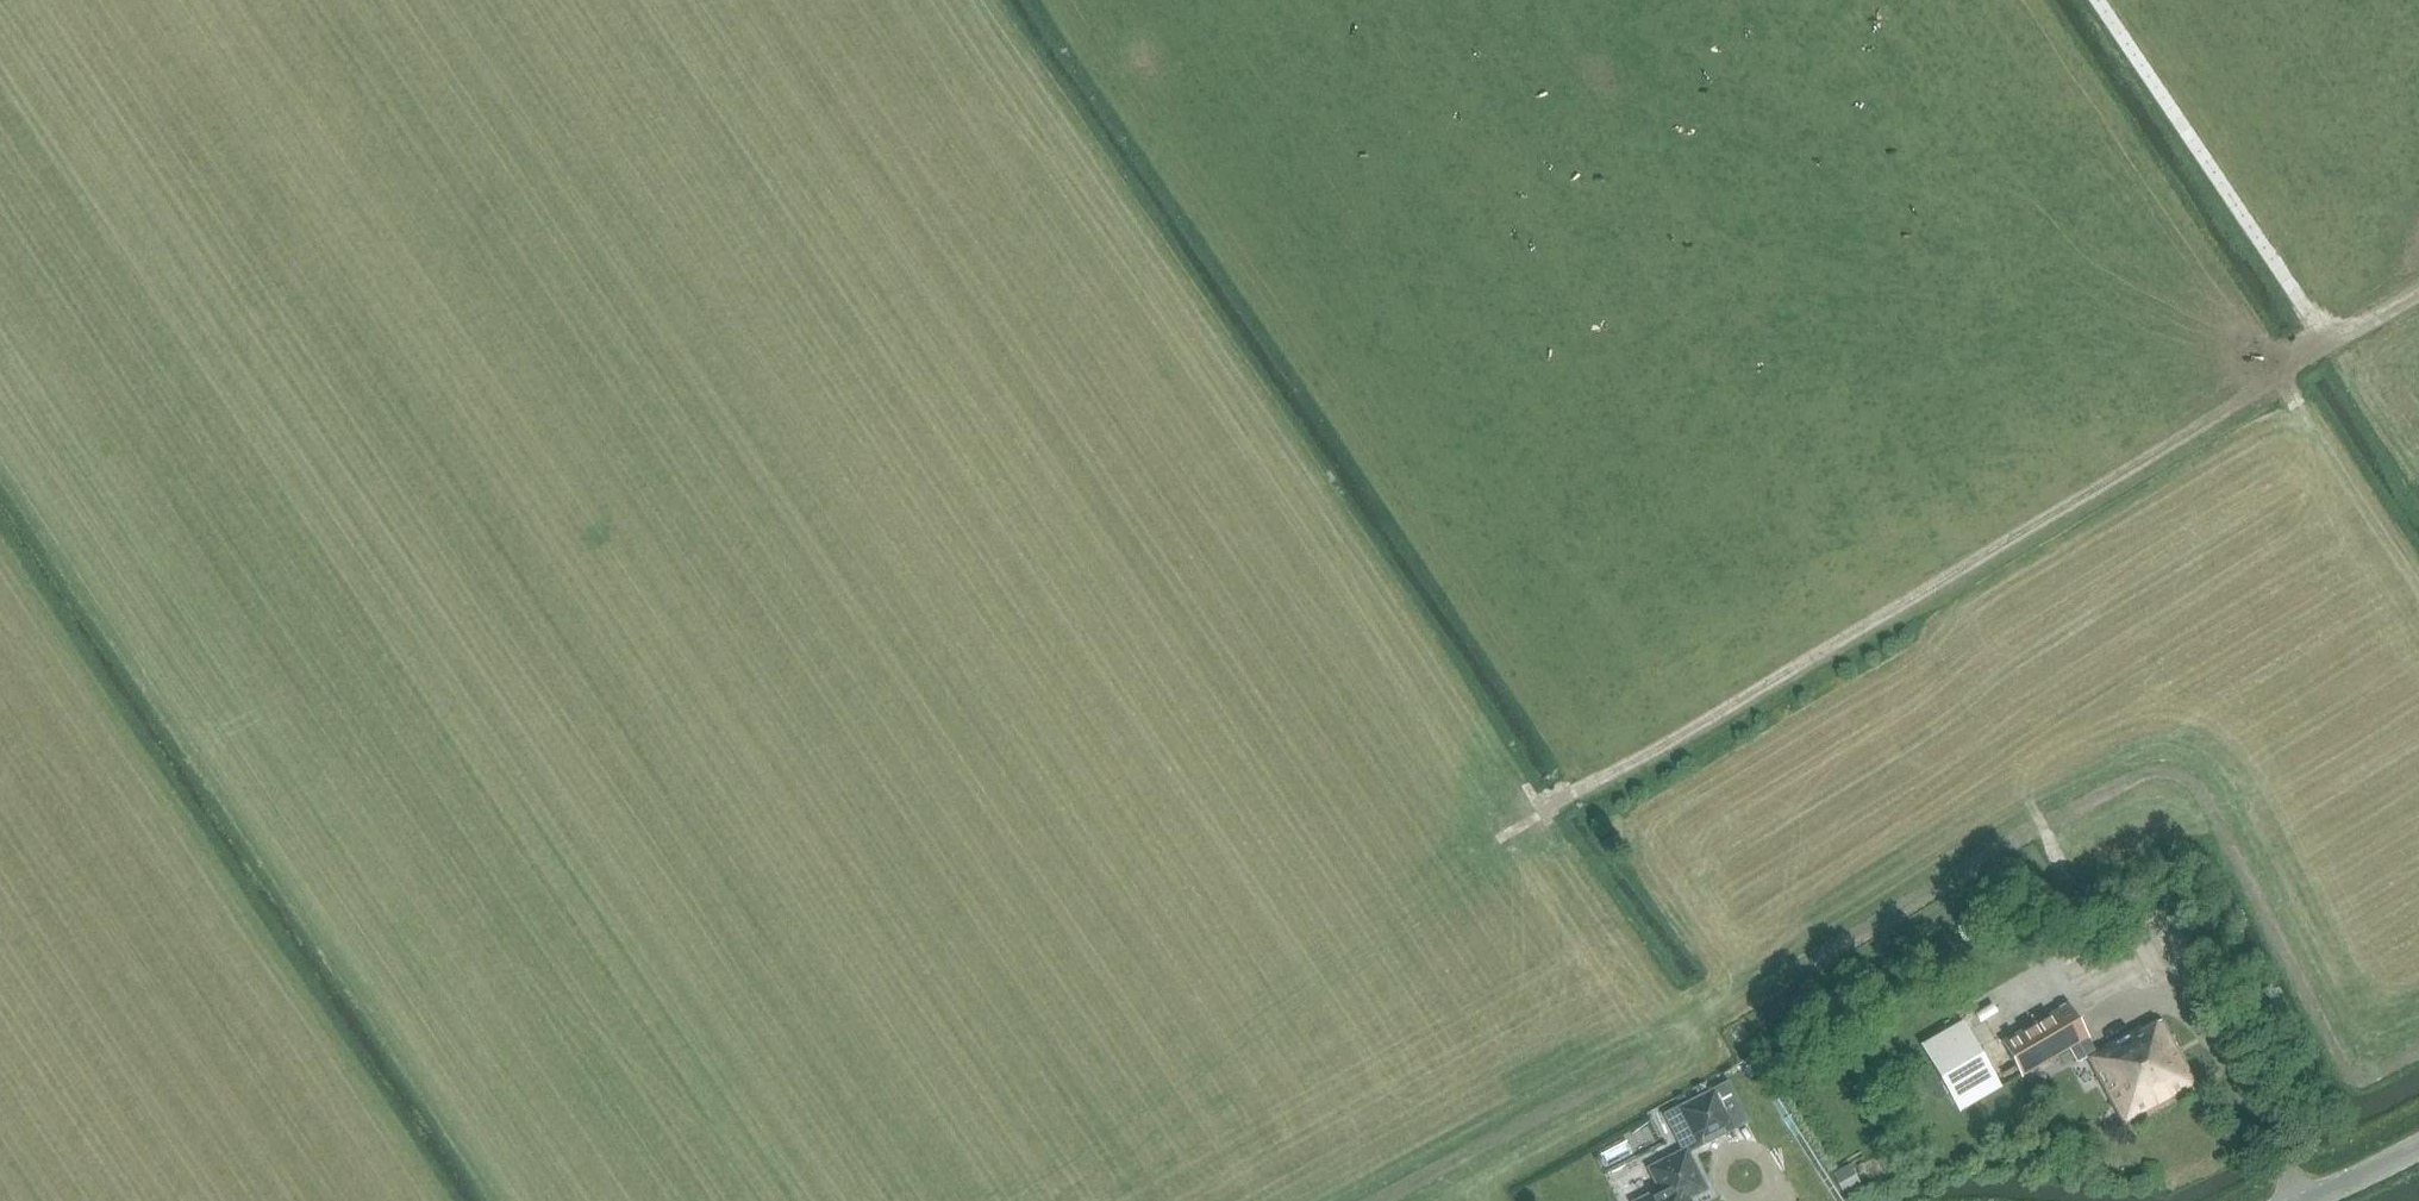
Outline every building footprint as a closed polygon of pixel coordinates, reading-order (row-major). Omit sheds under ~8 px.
[(2022,1077),(2070,1050),(2089,1039),(2070,1006),(2003,1043),(2022,1077)] [(2142,1032),(2139,1027),(2096,1052),(2089,1039),(2070,1050),(2079,1064),(2087,1059),(2125,1126),(2196,1085),(2160,1021),(2142,1032)] [(1962,1022),(1922,1046),(1960,1112),(2001,1088),(1962,1022)] [(1733,1128),(1714,1092),(1681,1109),(1699,1145),(1733,1128)] [(1656,1167),(1650,1170),(1661,1190),(1639,1200),(1688,1200),(1687,1199),(1705,1190),(1686,1151),(1656,1167)] [(1833,1174),(1840,1186),(1856,1177),(1849,1165),(1842,1168),(1840,1165),(1832,1170),(1834,1173),(1833,1174)]
